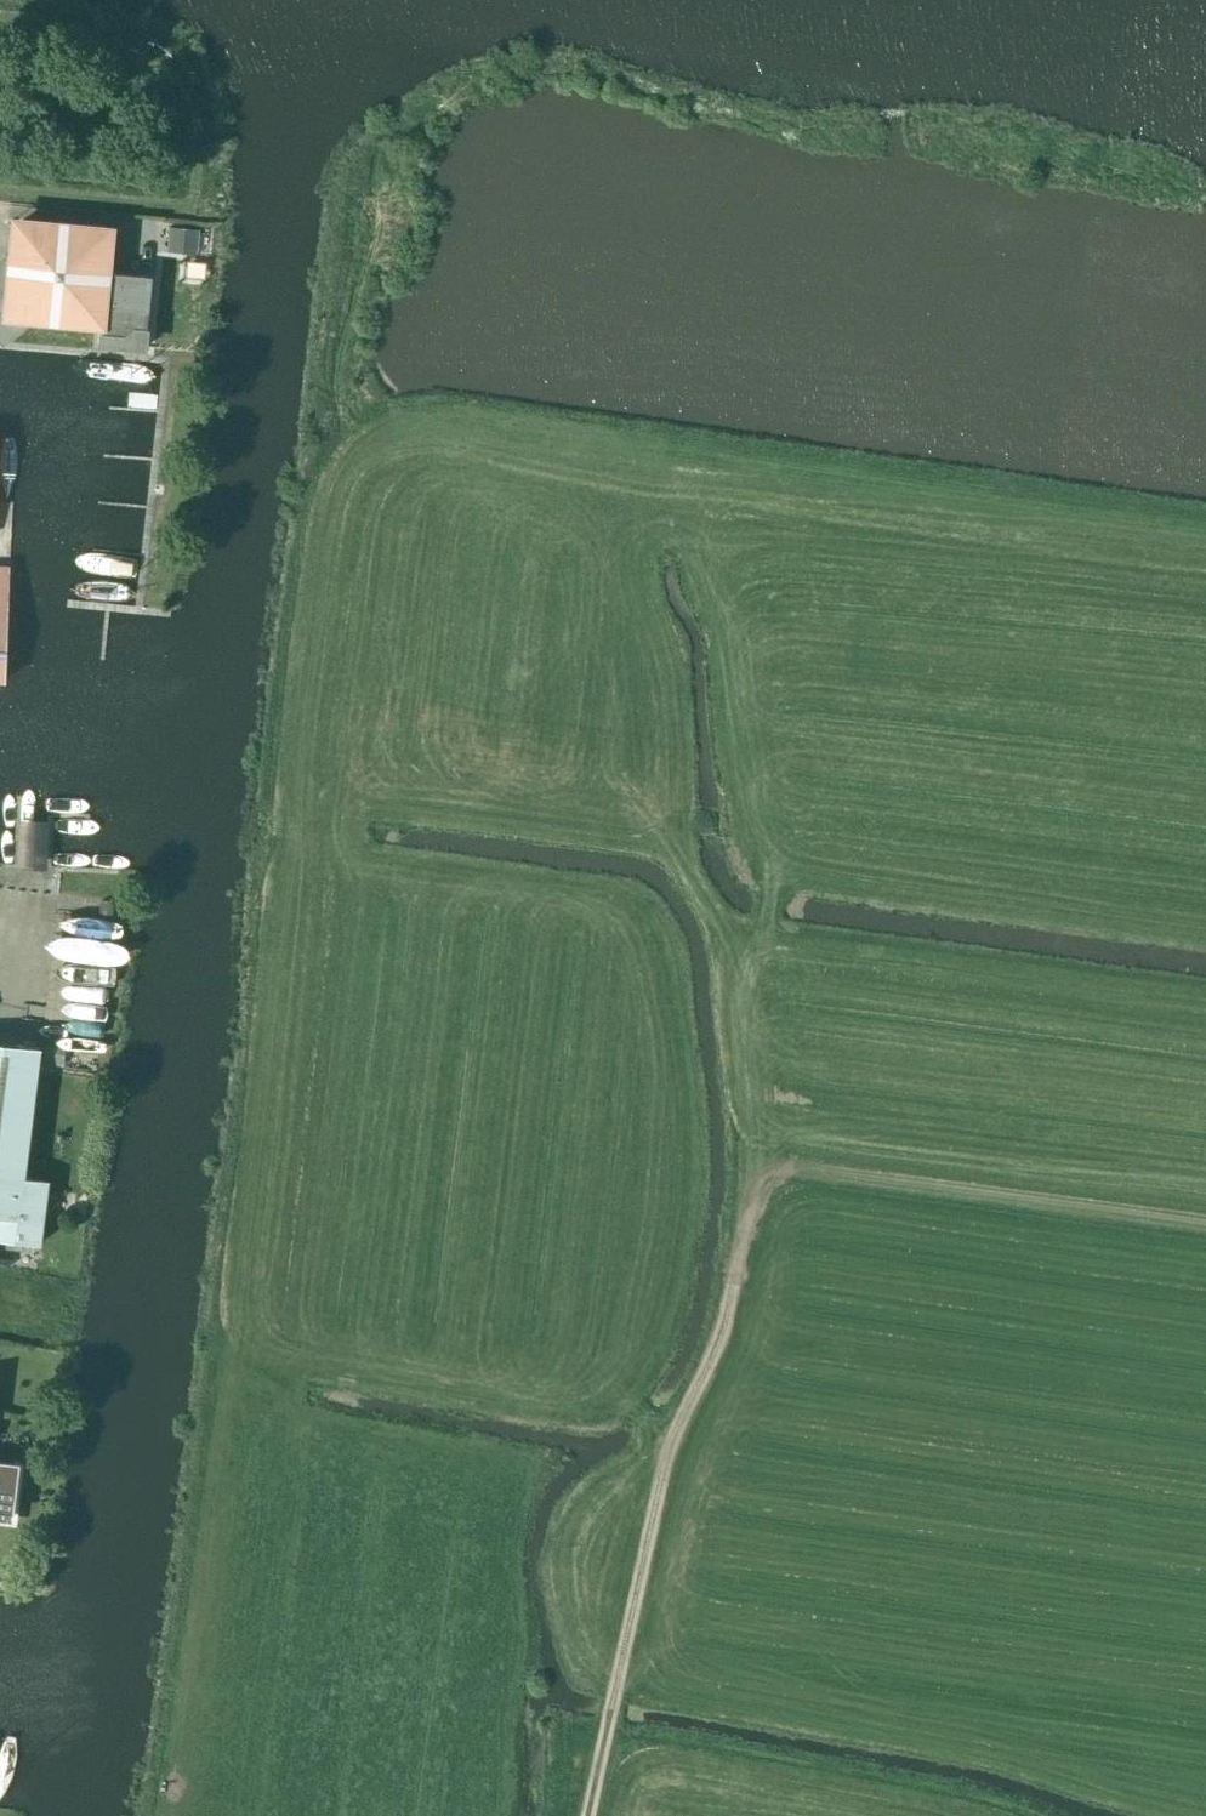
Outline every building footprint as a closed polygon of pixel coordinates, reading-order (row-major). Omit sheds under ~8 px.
[(22,220),(12,228),(10,257),(0,265),(0,337),(8,338),(29,320),(101,326),(99,344),(144,348),(151,276),(107,271),(110,237),(102,228),(22,220)] [(188,229),(169,227),(167,252),(187,253),(188,229)] [(4,681),(8,600),(9,566),(0,566),(0,681),(4,681)] [(0,1216),(0,1220),(0,1238),(40,1243),(48,1181),(23,1178),(39,1048),(0,1043),(0,1216)] [(4,1514),(11,1465),(0,1464),(0,1514),(4,1514)]
